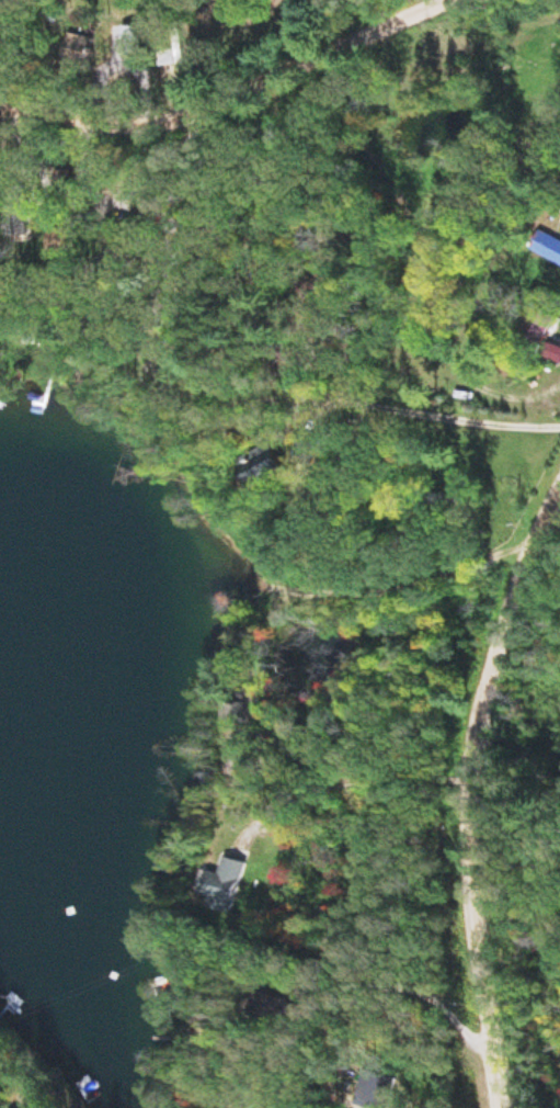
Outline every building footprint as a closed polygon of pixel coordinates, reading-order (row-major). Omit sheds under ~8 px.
[(156,68),(173,68),(172,45),(155,46),(156,68)] [(537,231),(527,252),(559,268),(559,243),(537,231)] [(244,915),(261,866),(237,857),(234,867),(228,865),(218,895),(227,898),(223,908),(244,915)]
